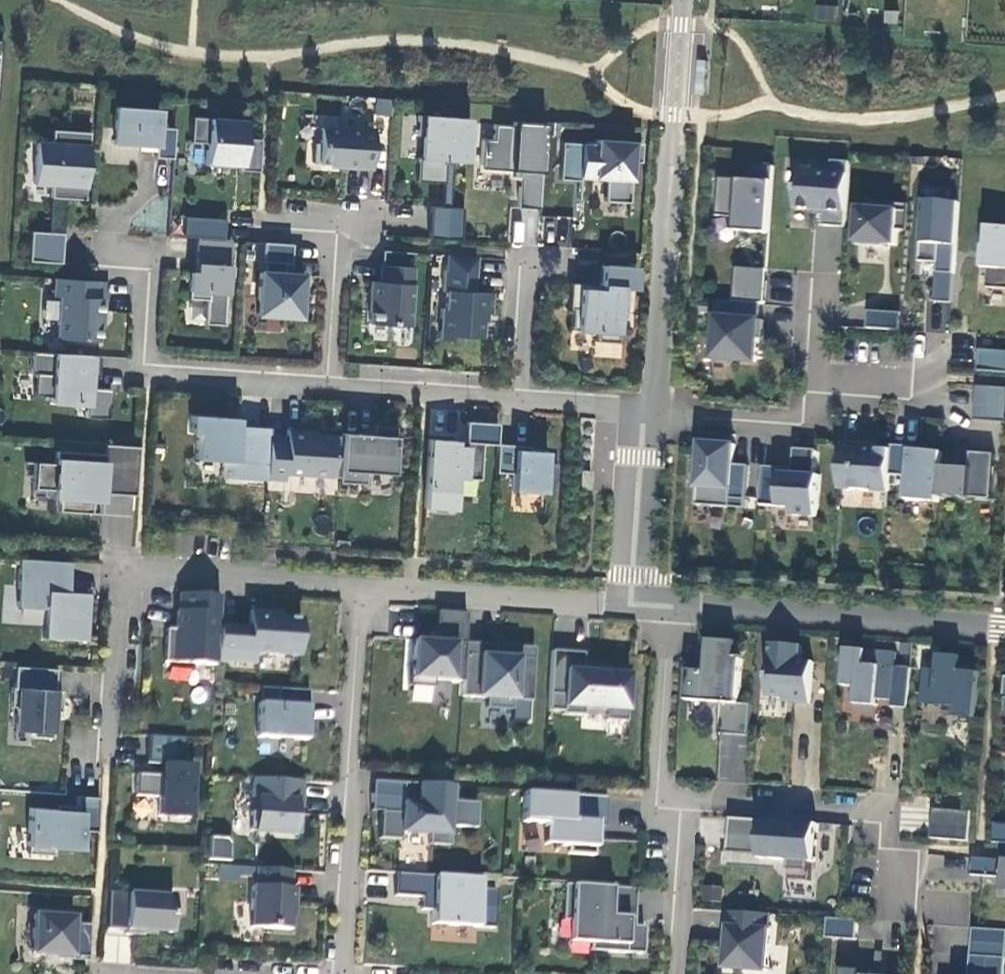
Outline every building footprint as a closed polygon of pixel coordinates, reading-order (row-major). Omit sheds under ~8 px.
[(154,157),(172,158),(174,128),(157,127),(158,109),(115,107),(112,144),(155,147),(154,157)] [(239,168),(257,169),(259,137),(242,136),(243,118),(191,115),(189,140),(206,141),(204,164),(230,165),(230,162),(239,163),(239,168)] [(444,161),(465,162),(468,119),(418,116),(416,136),(421,136),(420,159),(417,158),(416,181),(443,183),(444,161)] [(517,207),(539,208),(545,124),(513,122),(512,125),(493,124),(492,139),(481,138),(479,168),(509,170),(509,176),(519,177),(517,207)] [(340,167),(371,169),(374,129),(339,126),(339,129),(319,127),(318,143),(313,143),(312,163),(340,165),(340,167)] [(49,198),(84,200),(88,133),(51,130),(50,142),(35,142),(32,184),(50,185),(49,198)] [(579,181),(580,176),(604,178),(603,201),(628,202),(631,162),(640,162),(641,142),(595,140),(594,145),(561,142),(559,179),(579,181)] [(845,227),(849,162),(833,161),(832,168),(818,167),(813,172),(799,170),(796,209),(825,210),(824,226),(845,227)] [(737,231),(770,233),(774,166),(754,165),(753,180),(721,178),(718,216),(738,217),(737,231)] [(67,200),(53,199),(52,231),(67,231),(67,200)] [(939,272),(956,273),(961,202),(921,199),(917,261),(940,262),(939,272)] [(898,229),(908,229),(909,203),(887,202),(887,208),(859,206),(857,244),(884,246),(884,243),(897,244),(898,229)] [(429,206),(427,238),(459,241),(461,208),(429,206)] [(227,219),(186,216),(185,237),(197,238),(226,240),(227,219)] [(568,241),(569,218),(552,217),(551,241),(568,241)] [(985,226),(984,247),(986,247),(984,268),(989,269),(988,288),(1004,289),(1004,227),(985,226)] [(29,231),(27,261),(60,263),(62,234),(29,231)] [(226,240),(197,238),(194,273),(188,272),(187,299),(206,300),(207,292),(225,294),(229,240),(226,240)] [(290,263),(291,244),(262,242),(260,261),(262,262),(262,272),(258,272),(255,313),(297,316),(299,293),(303,293),(304,275),(282,273),(282,263),(290,263)] [(413,252),(381,250),(380,265),(412,267),(413,252)] [(408,326),(412,267),(380,265),(379,282),(368,281),(367,299),(370,299),(368,323),(408,326)] [(569,283),(567,308),(571,309),(570,330),(595,331),(594,341),(616,343),(618,312),(625,312),(627,288),(635,288),(636,267),(600,265),(599,285),(599,290),(590,289),(585,284),(569,283)] [(767,269),(737,267),(737,276),(766,278),(767,269)] [(445,291),(444,308),(440,308),(437,339),(460,341),(461,336),(482,338),(484,314),(492,314),(493,293),(473,292),(474,271),(442,269),(441,291),(445,291)] [(766,278),(737,276),(735,302),(761,304),(765,304),(766,278)] [(96,298),(98,281),(53,278),(52,296),(57,297),(55,338),(97,341),(98,316),(101,316),(102,299),(96,298)] [(760,320),(761,304),(735,302),(721,301),(720,317),(718,317),(715,359),(757,362),(758,339),(762,339),(764,320),(760,320)] [(897,329),(898,310),(865,310),(865,328),(897,329)] [(978,371),(1004,373),(1004,351),(979,349),(978,371)] [(98,356),(30,352),(28,373),(33,374),(32,395),(50,396),(49,402),(85,405),(84,417),(108,418),(109,389),(91,388),(87,387),(88,377),(92,378),(97,378),(98,356)] [(1003,418),(1004,401),(1004,387),(974,384),(971,415),(1003,418)] [(265,479),(268,435),(268,429),(236,426),(224,426),(224,418),(190,416),(189,432),(196,432),(195,458),(222,460),(221,476),(265,479)] [(496,445),(496,444),(497,424),(466,421),(464,441),(428,439),(424,488),(453,491),(454,478),(479,479),(481,443),(496,445)] [(371,435),(341,433),(337,482),(364,484),(365,472),(392,474),(395,427),(372,425),(371,435)] [(285,436),(268,435),(265,479),(283,480),(284,474),(331,477),(333,435),(304,433),(304,430),(286,429),(285,436)] [(701,442),(697,505),(731,507),(732,499),(746,500),(749,465),(734,464),(735,444),(701,442)] [(890,492),(891,475),(893,450),(872,448),(873,444),(843,442),(840,489),(890,492)] [(99,514),(100,499),(100,493),(134,495),(137,446),(102,444),(102,454),(54,451),(53,463),(33,462),(32,488),(52,490),(51,499),(58,499),(57,511),(89,514),(99,514)] [(528,445),(496,444),(496,445),(494,472),(512,473),(513,449),(528,450),(528,445)] [(909,501),(939,502),(939,496),(942,467),(942,452),(913,450),(913,446),(893,445),(893,450),(891,475),(910,476),(909,501)] [(783,468),(764,466),(761,505),(793,507),(792,515),(817,517),(819,475),(815,475),(817,450),(795,448),(793,473),(783,473),(783,468)] [(513,449),(512,473),(510,491),(543,492),(546,451),(528,450),(513,449)] [(942,467),(939,496),(992,500),(995,454),(971,452),(970,468),(942,467)] [(590,471),(579,470),(578,489),(589,490),(590,471)] [(69,562),(18,559),(15,606),(43,608),(41,637),(84,640),(87,593),(67,592),(69,562)] [(219,596),(179,593),(178,611),(176,611),(175,630),(165,629),(163,662),(214,666),(215,661),(217,626),(219,596)] [(217,626),(215,661),(253,663),(254,653),(297,656),(300,619),(271,617),(271,612),(248,610),(247,628),(217,626)] [(436,611),(435,630),(434,631),(449,632),(448,642),(429,641),(413,640),(411,664),(409,663),(407,686),(432,688),(433,680),(461,682),(464,643),(466,613),(436,611)] [(430,630),(429,641),(448,642),(449,632),(434,631),(435,630),(430,630)] [(737,641),(709,639),(707,671),(690,670),(688,701),(721,703),(719,734),(750,736),(753,704),(739,703),(742,656),(736,656),(737,641)] [(493,649),(494,645),(464,643),(461,682),(460,696),(485,698),(484,708),(510,710),(511,700),(530,701),(534,647),(504,646),(504,650),(493,649)] [(802,646),(772,644),(768,696),(794,698),(794,702),(810,703),(813,662),(801,660),(802,646)] [(908,708),(910,668),(866,665),(866,650),(847,649),(844,686),(857,687),(856,705),(878,706),(878,700),(892,701),(892,707),(908,708)] [(550,650),(547,711),(560,712),(560,714),(580,715),(580,708),(603,710),(602,717),(602,720),(625,722),(629,666),(596,664),(596,671),(581,671),(582,663),(583,652),(550,650)] [(963,656),(939,654),(938,670),(925,669),(923,703),(957,706),(957,716),(977,718),(980,672),(962,671),(963,656)] [(596,671),(596,664),(582,663),(581,671),(596,671)] [(190,682),(192,669),(170,665),(168,678),(190,682)] [(53,690),(54,669),(14,666),(12,687),(10,687),(9,706),(15,706),(13,730),(29,731),(29,736),(50,737),(52,711),(59,711),(60,690),(53,690)] [(258,703),(256,737),(304,740),(308,691),(276,689),(275,704),(258,703)] [(580,708),(580,715),(602,717),(603,710),(580,708)] [(182,765),(184,738),(148,735),(146,763),(160,764),(159,775),(136,774),(134,796),(158,798),(157,816),(189,818),(192,765),(182,765)] [(302,781),(253,777),(251,797),(254,797),(254,811),(250,811),(249,831),(298,834),(299,813),(294,813),(295,800),(300,800),(302,781)] [(370,810),(379,811),(399,813),(402,783),(372,780),(370,810)] [(453,801),(454,786),(402,783),(399,813),(379,811),(378,837),(399,839),(399,832),(427,834),(426,844),(448,845),(449,826),(474,828),(476,802),(453,801)] [(606,796),(523,791),(521,821),(544,823),(543,844),(566,846),(566,854),(592,855),(594,825),(604,826),(606,796)] [(81,829),(96,830),(98,796),(76,795),(75,810),(29,807),(26,852),(52,854),(52,846),(80,848),(81,829)] [(969,841),(971,811),(933,809),(931,839),(969,841)] [(817,823),(730,818),(728,852),(761,854),(761,858),(791,861),(790,880),(811,881),(812,862),(815,862),(817,823)] [(993,843),(1004,844),(1004,824),(995,823),(993,843)] [(232,860),(233,835),(210,834),(209,859),(232,860)] [(973,856),(971,875),(1004,877),(1004,858),(973,856)] [(219,875),(252,878),(253,866),(220,863),(219,875)] [(290,888),(291,870),(255,868),(254,885),(252,885),(249,927),(289,930),(291,907),(293,907),(294,888),(290,888)] [(479,878),(396,872),(394,895),(421,897),(420,909),(431,910),(430,924),(492,928),(494,889),(478,888),(479,878)] [(632,926),(633,918),(635,888),(564,884),(561,920),(569,920),(567,941),(589,943),(588,950),(641,954),(643,927),(632,926)] [(699,902),(720,904),(722,886),(701,884),(699,902)] [(172,896),(107,892),(104,929),(124,930),(124,934),(141,935),(142,931),(169,933),(172,896)] [(768,971),(772,914),(728,911),(727,943),(729,943),(727,968),(768,971)] [(71,960),(71,957),(87,958),(90,924),(73,924),(74,916),(33,914),(31,954),(53,955),(53,959),(71,960)] [(857,940),(858,920),(828,918),(827,938),(857,940)] [(973,956),(1004,958),(1004,930),(973,928),(970,973),(972,973),(973,956)] [(884,952),(877,951),(876,973),(883,973),(884,952)] [(973,956),(972,973),(1004,973),(1004,971),(1004,958),(973,956)]
